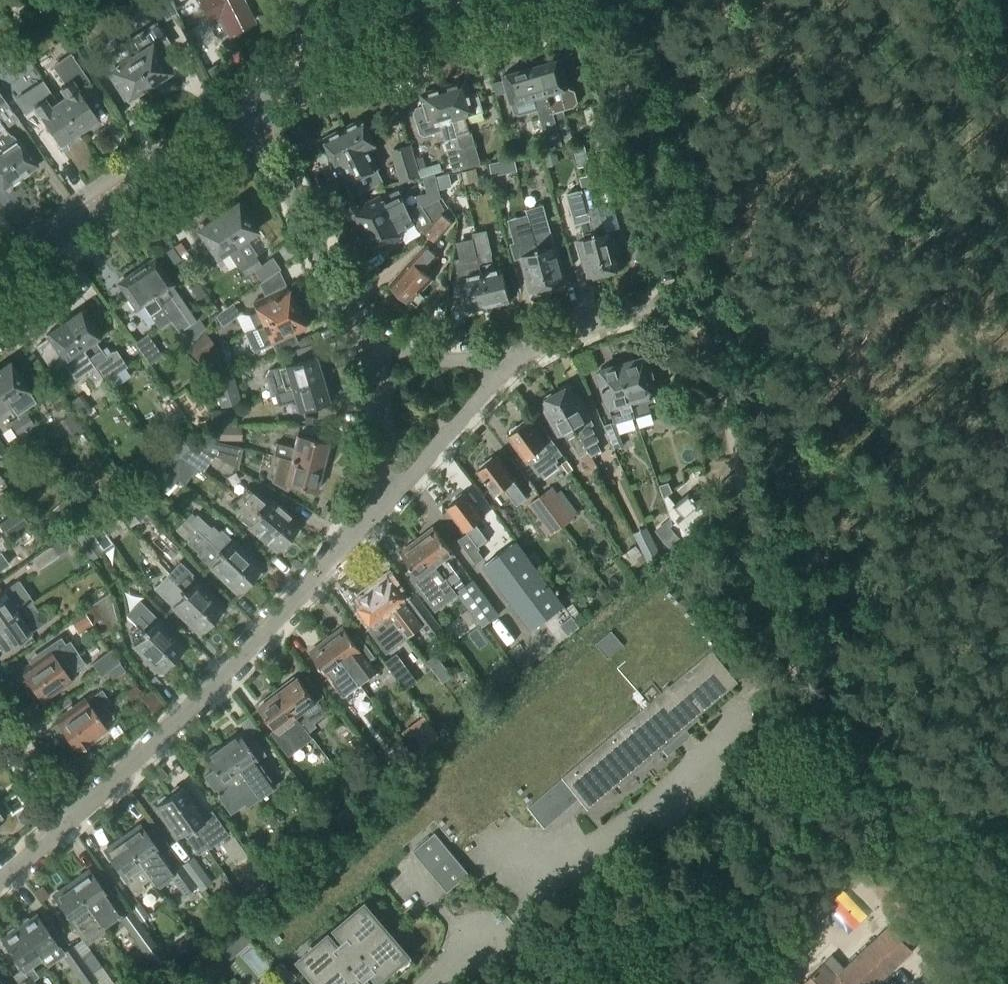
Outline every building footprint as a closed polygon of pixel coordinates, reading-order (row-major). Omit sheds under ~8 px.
[(51,4),(48,0),(32,0),(40,11),(51,4)] [(210,21),(209,25),(214,35),(218,37),(228,32),(229,34),(253,22),(241,0),(200,0),(210,21)] [(159,8),(166,19),(176,13),(171,1),(159,8)] [(125,50),(148,85),(169,72),(157,53),(171,45),(157,23),(135,37),(142,48),(129,56),(126,49),(125,50)] [(148,85),(125,50),(113,58),(110,53),(101,59),(126,99),(148,85)] [(70,55),(53,66),(61,78),(60,78),(65,85),(60,88),(67,97),(58,103),(79,134),(90,127),(89,124),(97,119),(78,91),(90,82),(71,54),(69,54),(70,55)] [(676,73),(688,70),(684,56),(672,60),(676,73)] [(543,59),(538,60),(540,65),(560,145),(572,142),(563,110),(566,110),(565,109),(573,106),(577,102),(574,92),(568,90),(560,59),(544,64),(543,59)] [(531,67),(503,75),(511,105),(512,105),(514,113),(520,115),(538,110),(549,148),(560,145),(540,65),(538,60),(529,63),(531,67)] [(69,141),(79,134),(58,103),(43,81),(15,100),(25,114),(34,108),(39,116),(59,145),(66,140),(69,141)] [(493,83),(496,95),(505,93),(501,81),(493,83)] [(469,96),(465,83),(444,89),(461,149),(456,151),(460,167),(462,166),(462,169),(481,165),(471,132),(470,132),(466,117),(484,112),(478,93),(469,96)] [(427,91),(425,94),(423,95),(426,106),(417,108),(415,112),(421,132),(424,134),(442,129),(453,171),(462,169),(462,166),(460,167),(456,151),(461,149),(444,89),(435,91),(432,89),(427,91)] [(373,187),(384,182),(377,169),(378,168),(369,151),(377,147),(375,144),(376,140),(374,135),(370,134),(362,118),(350,124),(351,126),(344,130),(373,187)] [(0,121),(0,152),(18,179),(37,166),(18,140),(14,143),(11,139),(12,138),(0,121)] [(373,187),(344,130),(336,134),(335,132),(323,138),(331,155),(330,158),(333,163),(336,164),(338,167),(346,163),(354,178),(346,182),(353,197),(373,187)] [(589,164),(584,143),(574,146),(579,166),(589,164)] [(401,183),(421,177),(411,144),(391,150),(401,183)] [(543,152),(546,162),(547,165),(559,162),(555,149),(543,152)] [(535,166),(546,162),(543,152),(543,151),(531,154),(535,166)] [(18,179),(0,152),(0,186),(3,189),(18,179)] [(515,158),(490,163),(493,176),(518,170),(515,158)] [(421,178),(442,171),(440,163),(419,169),(421,178)] [(477,169),(463,172),(465,181),(479,178),(477,169)] [(449,174),(436,177),(439,190),(452,187),(449,174)] [(599,252),(604,273),(608,272),(611,274),(618,272),(619,269),(623,268),(612,231),(606,233),(589,175),(580,178),(583,189),(584,195),(586,202),(588,209),(590,220),(593,230),(599,252)] [(317,176),(310,180),(315,188),(322,185),(317,176)] [(592,277),(595,279),(602,277),(603,274),(604,273),(599,252),(593,230),(590,220),(588,209),(586,202),(584,195),(583,189),(566,194),(574,225),(581,223),(585,238),(578,240),(589,278),(592,277)] [(439,199),(441,198),(439,191),(419,195),(422,207),(439,199)] [(355,213),(352,215),(357,225),(361,224),(363,228),(359,229),(360,232),(359,232),(360,234),(408,210),(408,209),(402,196),(385,204),(382,198),(355,211),(355,213)] [(432,221),(444,208),(439,199),(422,207),(432,221)] [(226,211),(217,217),(253,271),(254,271),(261,282),(280,270),(272,258),(261,265),(255,256),(257,254),(245,238),(260,228),(242,201),(237,204),(235,205),(232,204),(225,208),(226,211)] [(408,210),(360,234),(361,235),(362,234),(363,236),(366,235),(368,239),(365,241),(370,252),(373,250),(374,251),(401,237),(398,231),(414,223),(424,232),(433,222),(432,221),(422,207),(420,204),(416,206),(408,210)] [(548,289),(551,288),(554,290),(561,288),(563,285),(566,284),(544,205),(526,210),(528,215),(548,289)] [(454,216),(447,208),(445,209),(444,208),(432,221),(433,222),(424,232),(436,243),(452,223),(450,221),(454,216)] [(535,292),(538,295),(545,293),(547,289),(548,289),(528,215),(509,221),(517,245),(512,246),(515,259),(520,258),(529,294),(535,292)] [(204,239),(190,248),(202,268),(210,269),(216,265),(217,257),(226,251),(236,266),(238,265),(246,276),(253,271),(217,217),(209,223),(206,221),(200,225),(200,228),(198,230),(204,239)] [(485,230),(473,233),(475,240),(478,257),(489,304),(497,302),(497,305),(510,302),(509,299),(502,270),(495,272),(490,254),(485,230)] [(424,297),(419,291),(431,278),(422,269),(424,267),(428,268),(434,261),(433,257),(436,254),(427,245),(390,285),(398,293),(398,296),(404,301),(407,300),(409,302),(410,300),(416,305),(424,297)] [(639,249),(634,257),(638,260),(644,252),(639,249)] [(468,278),(461,280),(468,309),(469,309),(470,312),(482,309),(482,306),(489,304),(478,257),(464,260),(468,278)] [(138,270),(136,272),(170,321),(178,333),(188,346),(205,328),(199,319),(189,325),(165,290),(172,286),(154,260),(146,265),(143,265),(139,268),(138,270)] [(127,278),(119,283),(137,310),(143,306),(159,328),(170,321),(136,272),(135,272),(133,273),(128,275),(127,278)] [(256,311),(249,314),(255,327),(255,328),(297,308),(292,299),(293,297),(290,290),(289,290),(287,287),(253,303),(256,311)] [(219,312),(215,317),(217,320),(222,327),(240,314),(232,303),(219,312)] [(255,327),(244,332),(252,350),(270,342),(274,351),(297,341),(294,333),(306,328),(304,325),(306,324),(303,317),(300,317),(297,308),(255,328),(255,327)] [(106,357),(94,341),(101,336),(83,310),(64,322),(105,381),(126,366),(115,351),(106,357)] [(64,322),(46,335),(64,360),(62,362),(74,380),(86,372),(96,387),(105,381),(64,322)] [(149,366),(162,356),(147,334),(134,344),(149,366)] [(198,363),(212,354),(200,335),(186,352),(198,363)] [(309,335),(297,341),(300,348),(311,344),(313,344),(309,335)] [(221,371),(212,354),(198,363),(197,363),(210,375),(221,371)] [(268,370),(265,377),(270,395),(322,380),(319,371),(322,368),(319,358),(315,358),(314,356),(268,370)] [(635,361),(633,359),(624,362),(623,364),(620,365),(635,416),(636,416),(636,417),(651,412),(649,405),(660,402),(658,394),(666,392),(662,379),(654,382),(647,357),(635,361)] [(11,407),(16,415),(35,402),(28,390),(32,387),(22,373),(18,376),(9,363),(7,365),(5,364),(0,367),(0,392),(11,407)] [(612,367),(610,366),(601,368),(601,371),(599,371),(599,372),(596,373),(600,385),(603,384),(614,423),(635,416),(620,365),(612,367)] [(212,377),(221,408),(240,402),(231,372),(212,377)] [(322,380),(270,395),(270,396),(274,395),(277,405),(295,400),(298,411),(328,403),(328,401),(331,398),(328,389),(324,388),(322,380)] [(559,393),(557,394),(587,447),(597,442),(599,440),(591,426),(594,424),(591,419),(573,385),(570,387),(566,385),(560,389),(559,393)] [(1,414),(11,408),(11,407),(0,392),(0,412),(1,414)] [(82,394),(70,402),(81,417),(92,409),(82,394)] [(544,401),(542,402),(561,436),(567,433),(580,457),(590,451),(587,447),(557,394),(555,395),(551,394),(545,397),(544,401)] [(211,426),(234,425),(234,411),(210,411),(211,426)] [(44,438),(26,412),(17,418),(28,435),(30,434),(37,443),(44,438)] [(21,440),(28,435),(17,418),(10,423),(21,440)] [(511,433),(509,435),(527,459),(539,476),(541,474),(544,478),(559,467),(556,463),(559,461),(556,459),(562,455),(549,436),(543,440),(529,420),(520,427),(518,425),(511,430),(511,433)] [(241,441),(242,426),(216,426),(215,441),(241,441)] [(170,463),(190,449),(180,435),(160,449),(170,463)] [(321,466),(323,458),(327,457),(330,448),(327,445),(327,444),(297,436),(294,448),(276,443),(273,455),(278,457),(321,466)] [(218,442),(205,439),(199,447),(239,469),(243,447),(218,441),(218,442)] [(587,447),(590,451),(592,456),(601,451),(597,442),(587,447)] [(203,472),(213,458),(196,446),(175,459),(194,470),(197,467),(203,472)] [(480,468),(478,469),(503,503),(513,495),(519,502),(527,496),(497,456),(489,461),(487,461),(480,466),(480,468)] [(321,466),(278,457),(272,481),(284,487),(285,483),(315,491),(315,489),(319,488),(322,478),(319,476),(321,466)] [(184,486),(194,470),(175,459),(162,468),(184,486)] [(164,495),(176,482),(163,469),(151,482),(164,495)] [(663,498),(667,495),(672,491),(668,482),(659,485),(663,498)] [(146,484),(134,494),(142,503),(153,493),(146,484)] [(246,488),(239,496),(288,538),(290,536),(293,537),(299,530),(298,527),(300,524),(270,499),(266,505),(246,488)] [(574,518),(552,488),(540,496),(563,526),(574,518)] [(129,491),(113,505),(130,525),(146,512),(129,491)] [(455,501),(448,506),(468,533),(458,540),(476,564),(484,558),(478,550),(480,549),(478,547),(488,540),(476,523),(484,517),(466,493),(464,494),(461,493),(455,498),(455,501)] [(676,504),(667,495),(663,498),(671,518),(675,527),(674,528),(684,541),(715,514),(706,499),(700,504),(689,493),(676,504)] [(288,538),(239,496),(232,505),(243,513),(238,518),(248,526),(247,526),(277,551),(279,549),(282,550),(288,543),(287,540),(288,538)] [(551,534),(559,529),(563,526),(540,496),(529,504),(551,534)] [(72,525),(81,514),(64,498),(54,509),(72,525)] [(110,539),(128,527),(114,508),(98,520),(110,539)] [(28,523),(20,510),(0,523),(0,527),(6,537),(28,523)] [(196,514),(189,522),(250,580),(251,579),(255,580),(260,573),(260,570),(262,568),(234,541),(233,541),(221,529),(217,533),(196,514)] [(94,539),(105,532),(94,515),(83,523),(94,539)] [(673,551),(684,541),(674,528),(675,527),(671,518),(655,529),(673,551)] [(189,522),(186,519),(175,530),(187,541),(198,552),(196,554),(237,593),(240,591),(243,592),(249,586),(248,582),(250,580),(189,522)] [(91,561),(103,553),(83,523),(71,531),(91,561)] [(66,549),(60,541),(71,533),(67,528),(48,541),(51,546),(51,545),(58,555),(66,549)] [(435,529),(433,531),(431,529),(423,535),(424,537),(418,542),(450,584),(459,577),(445,559),(453,553),(435,529)] [(649,561),(660,556),(648,532),(638,537),(649,561)] [(178,550),(160,533),(152,541),(170,559),(178,550)] [(537,569),(528,557),(516,541),(484,565),(532,630),(564,606),(537,569)] [(450,584),(418,542),(412,546),(411,544),(402,551),(403,553),(401,554),(411,567),(406,572),(435,610),(457,593),(456,592),(450,584)] [(59,556),(58,555),(51,545),(51,546),(31,559),(38,570),(59,556)] [(634,570),(648,560),(636,545),(623,555),(634,570)] [(535,551),(528,557),(537,569),(544,564),(535,551)] [(166,576),(156,562),(146,570),(158,584),(176,601),(171,606),(199,633),(201,631),(204,632),(210,626),(210,622),(211,620),(166,576)] [(173,568),(166,576),(211,620),(213,619),(216,619),(222,614),(221,610),(224,608),(196,581),(190,576),(192,574),(180,562),(173,568)] [(378,585),(372,590),(404,633),(407,637),(423,625),(432,636),(442,629),(415,594),(406,600),(389,577),(386,579),(384,578),(378,583),(378,585)] [(457,592),(465,585),(459,577),(450,584),(456,592),(457,592)] [(483,627),(499,615),(473,580),(465,585),(457,592),(483,627)] [(530,807),(564,779),(588,809),(619,783),(620,785),(700,717),(698,715),(738,681),(713,652),(718,648),(665,586),(265,927),(283,948),(335,906),(334,905),(338,902),(339,903),(434,821),(452,841),(514,788),(530,807)] [(404,633),(372,590),(366,594),(364,594),(357,598),(358,601),(355,603),(373,627),(368,631),(386,654),(407,637),(404,633)] [(32,602),(25,592),(10,602),(3,592),(0,594),(0,623),(32,602)] [(102,637),(118,627),(110,592),(84,609),(102,637)] [(0,623),(0,649),(0,650),(4,649),(5,650),(46,622),(32,602),(0,623)] [(138,610),(135,607),(126,615),(136,625),(172,660),(174,659),(177,659),(183,653),(183,650),(185,648),(157,620),(142,605),(138,610)] [(85,612),(70,621),(78,633),(92,624),(85,612)] [(569,636),(580,627),(572,617),(560,626),(569,636)] [(136,625),(128,633),(133,645),(136,648),(134,650),(142,658),(144,656),(160,673),(162,671),(165,671),(171,665),(170,662),(172,660),(136,625)] [(334,636),(327,641),(359,684),(376,672),(368,661),(374,657),(359,637),(354,641),(345,628),(343,630),(341,628),(332,634),(334,636)] [(359,684),(327,641),(322,645),(320,643),(311,650),(313,652),(311,653),(329,678),(336,672),(350,691),(359,684)] [(22,675),(19,677),(27,689),(30,687),(78,653),(71,643),(54,655),(52,652),(21,673),(22,675)] [(101,677),(112,668),(120,662),(111,649),(91,664),(101,677)] [(30,687),(27,689),(35,700),(39,698),(40,700),(70,679),(69,676),(85,664),(78,653),(30,687)] [(398,681),(411,672),(397,653),(384,663),(398,681)] [(118,675),(126,669),(120,662),(112,668),(118,675)] [(531,664),(522,671),(526,675),(534,669),(531,664)] [(286,686),(279,692),(306,728),(326,713),(317,701),(323,696),(313,683),(307,688),(299,677),(297,678),(294,677),(286,683),(286,686)] [(131,701),(142,693),(136,684),(125,692),(131,701)] [(57,724),(54,727),(61,737),(65,735),(105,706),(111,702),(102,690),(87,701),(85,698),(55,719),(57,722),(56,722),(57,724)] [(312,736),(306,728),(279,692),(271,697),(268,697),(260,703),(259,706),(259,707),(276,731),(273,733),(289,754),(312,736)] [(56,705),(60,710),(71,702),(68,697),(56,705)] [(140,700),(132,705),(138,713),(146,708),(140,700)] [(65,735),(61,737),(70,750),(74,748),(75,749),(76,749),(78,751),(95,739),(93,737),(106,728),(104,725),(114,718),(105,706),(65,735)] [(428,720),(406,737),(419,754),(441,738),(428,720)] [(229,743),(223,748),(251,786),(256,793),(272,781),(257,759),(264,754),(255,742),(247,747),(240,736),(239,736),(237,733),(227,740),(229,743)] [(367,750),(357,735),(348,741),(359,756),(367,750)] [(214,749),(204,756),(206,759),(205,760),(214,773),(206,780),(214,791),(216,789),(218,792),(216,794),(224,806),(225,806),(227,810),(242,800),(247,807),(259,798),(256,793),(251,786),(223,748),(216,752),(214,749)] [(171,794),(169,796),(207,848),(218,840),(234,864),(247,856),(230,830),(227,832),(211,810),(205,815),(184,785),(181,787),(178,786),(171,790),(171,794)] [(157,804),(155,805),(177,837),(183,834),(197,854),(207,848),(169,796),(167,797),(164,796),(158,800),(157,804)] [(357,801),(349,807),(356,817),(364,811),(357,801)] [(25,825),(30,823),(32,818),(30,813),(26,811),(21,813),(18,818),(20,823),(25,825)] [(130,831),(120,838),(122,841),(148,877),(152,883),(154,881),(158,886),(171,877),(172,879),(175,877),(182,887),(191,881),(179,864),(171,870),(141,828),(134,833),(130,831)] [(413,852),(447,892),(469,873),(435,833),(413,852)] [(122,841),(120,838),(111,844),(112,848),(105,853),(135,895),(145,888),(141,883),(148,877),(122,841)] [(301,847),(309,857),(319,849),(310,839),(301,847)] [(200,891),(212,883),(194,857),(182,865),(200,891)] [(79,875),(69,882),(90,911),(90,912),(100,925),(101,924),(103,926),(119,914),(90,872),(83,877),(79,875)] [(60,893),(54,898),(86,944),(102,932),(89,913),(90,912),(90,911),(69,882),(60,889),(60,893)] [(140,922),(149,916),(139,902),(130,908),(140,922)] [(328,937),(301,961),(321,983),(368,983),(365,980),(374,973),(379,978),(406,955),(365,906),(337,929),(345,939),(336,947),(328,937)] [(154,967),(165,958),(131,910),(119,918),(154,967)] [(19,927),(41,958),(48,969),(64,958),(60,953),(62,951),(37,915),(30,919),(27,918),(21,922),(21,926),(19,927)] [(803,983),(877,983),(913,950),(890,926),(846,968),(832,955),(824,963),(803,983)] [(1,940),(23,971),(27,977),(18,983),(36,983),(34,980),(39,977),(31,965),(41,958),(19,927),(16,929),(13,928),(7,932),(7,936),(1,940)] [(240,933),(231,941),(239,951),(249,943),(240,933)] [(183,939),(173,947),(172,954),(176,960),(183,961),(194,952),(195,945),(190,940),(183,939)] [(98,981),(97,979),(92,972),(80,956),(73,944),(62,951),(60,953),(64,958),(82,983),(93,983),(98,981)] [(88,951),(80,956),(92,972),(99,967),(88,951)] [(199,974),(209,966),(202,956),(192,965),(199,974)]
